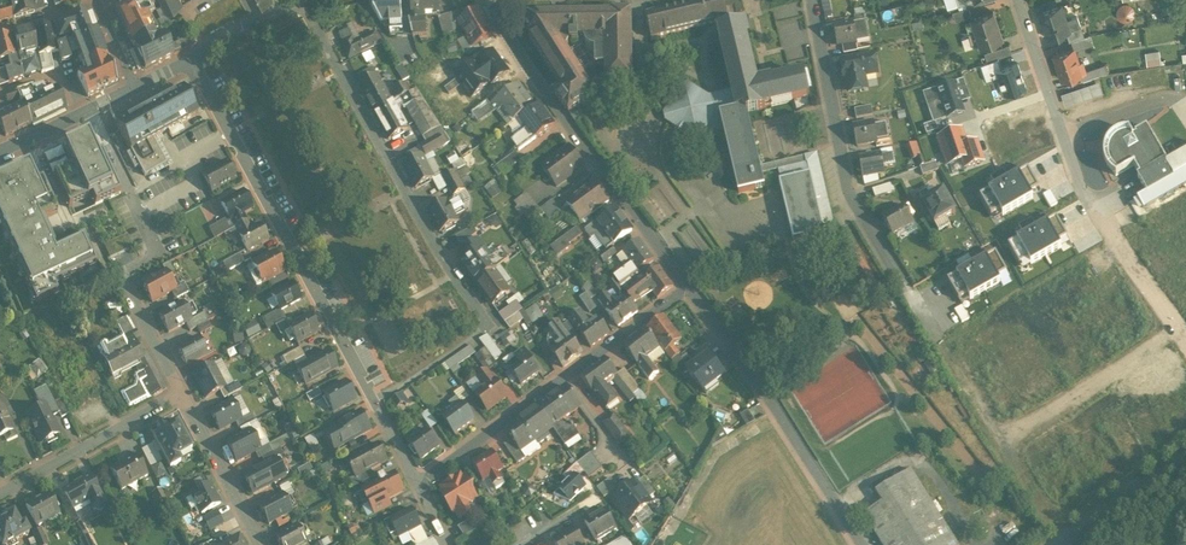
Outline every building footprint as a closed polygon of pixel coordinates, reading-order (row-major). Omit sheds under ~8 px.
[(10,6),(13,17),(43,8),(41,0),(8,0),(10,6)] [(113,4),(132,42),(154,31),(158,29),(154,22),(153,20),(149,22),(146,15),(153,11),(152,9),(155,8),(155,6),(152,0),(120,0),(113,4)] [(163,5),(167,15),(183,5),(180,0),(160,0),(163,5)] [(236,6),(232,0),(206,0),(202,3),(214,21),(236,6)] [(241,2),(248,13),(254,10),(248,0),(240,0),(241,2)] [(272,0),(248,0),(254,10),(272,1),(272,0)] [(372,7),(378,18),(381,22),(390,22),(390,23),(402,22),(402,17),(401,5),(401,0),(372,0),(372,7)] [(412,14),(415,14),(416,20),(409,21),(413,35),(426,35),(425,13),(440,13),(439,0),(412,0),(412,14)] [(661,11),(661,10),(651,12),(652,13),(646,15),(652,38),(663,35),(728,20),(727,16),(723,0),(706,0),(661,11)] [(832,15),(830,0),(823,0),(824,15),(832,15)] [(248,13),(241,2),(238,4),(244,15),(248,13)] [(1119,22),(1135,18),(1132,3),(1116,7),(1119,22)] [(167,15),(163,5),(157,8),(156,10),(160,19),(154,22),(158,29),(171,22),(167,15)] [(1061,6),(1061,5),(1038,13),(1039,13),(1048,38),(1047,38),(1048,38),(1066,32),(1081,27),(1077,15),(1064,20),(1060,6),(1061,6)] [(0,9),(0,20),(13,17),(10,6),(0,9)] [(966,8),(952,11),(956,21),(972,15),(969,7),(966,8)] [(463,18),(459,20),(459,21),(463,27),(473,45),(474,46),(478,44),(494,35),(478,9),(463,18)] [(459,10),(450,13),(455,31),(463,27),(459,21),(459,20),(463,18),(459,10)] [(90,11),(54,23),(59,38),(71,34),(73,40),(97,31),(90,11)] [(993,11),(972,18),(973,18),(965,21),(969,35),(973,46),(981,43),(981,44),(1002,37),(993,11)] [(449,14),(438,17),(443,35),(454,32),(449,14)] [(613,14),(613,15),(559,15),(551,16),(528,16),(528,35),(561,87),(553,91),(569,112),(578,107),(596,95),(566,50),(571,40),(572,40),(572,45),(579,45),(579,40),(585,40),(585,43),(587,47),(590,49),(596,50),(596,67),(596,68),(606,67),(606,82),(606,84),(633,84),(632,14),(613,14)] [(864,14),(854,16),(855,22),(865,20),(864,14)] [(855,22),(834,26),(837,45),(842,44),(856,41),(869,39),(866,20),(865,20),(855,22)] [(402,22),(390,23),(390,27),(390,31),(403,30),(402,24),(402,22)] [(410,23),(402,24),(403,30),(403,34),(403,36),(412,36),(410,23)] [(745,23),(719,29),(733,90),(738,110),(720,114),(724,129),(739,192),(765,186),(762,173),(760,167),(746,112),(765,108),(765,106),(809,95),(803,73),(771,80),(771,78),(766,79),(757,82),(746,36),(748,35),(745,23)] [(52,24),(32,29),(38,55),(50,52),(57,51),(56,44),(52,24)] [(1081,27),(1066,32),(1069,41),(1071,41),(1084,36),(1081,27)] [(32,29),(12,34),(18,55),(23,78),(42,72),(38,55),(32,29)] [(343,41),(352,37),(348,29),(339,33),(343,41)] [(73,40),(66,43),(66,41),(56,44),(57,51),(59,51),(62,62),(72,59),(69,51),(77,48),(83,63),(106,55),(97,31),(73,40)] [(154,31),(132,42),(144,69),(174,54),(163,33),(156,36),(154,31)] [(376,32),(354,42),(352,37),(343,41),(342,42),(349,58),(383,42),(376,32)] [(0,38),(0,60),(8,58),(18,55),(12,34),(0,38)] [(191,35),(179,41),(183,50),(196,44),(191,35)] [(965,49),(973,46),(969,35),(961,38),(965,49)] [(1071,41),(1074,48),(1075,51),(1092,45),(1089,35),(1084,36),(1071,41)] [(856,41),(842,44),(844,53),(858,50),(856,41)] [(483,86),(513,70),(498,42),(476,53),(480,61),(469,67),(475,80),(479,78),(483,86)] [(473,45),(464,51),(462,50),(462,51),(469,55),(481,48),(478,44),(474,46),(473,45)] [(1012,53),(1009,44),(1002,47),(1005,55),(1012,53)] [(1002,47),(984,53),(987,61),(998,57),(1005,55),(1002,47)] [(1074,48),(1053,54),(1062,80),(1079,74),(1086,71),(1082,61),(1079,62),(1075,51),(1074,48)] [(1158,51),(1146,53),(1148,65),(1159,63),(1158,51)] [(50,52),(38,55),(42,72),(53,68),(50,52)] [(0,70),(0,86),(23,78),(18,55),(8,58),(9,62),(8,62),(9,67),(0,70)] [(83,63),(78,65),(80,70),(84,69),(85,71),(78,74),(89,96),(117,83),(108,60),(106,55),(83,63)] [(862,56),(840,60),(844,80),(847,79),(849,90),(863,87),(861,77),(866,76),(866,75),(877,73),(875,58),(863,60),(862,56)] [(999,77),(996,70),(1002,68),(998,57),(987,61),(980,64),(986,81),(999,77)] [(1002,68),(996,70),(999,77),(1000,80),(998,80),(1001,87),(1002,87),(1005,94),(1026,87),(1018,63),(1002,68)] [(1105,64),(1086,71),(1079,74),(1081,81),(1100,74),(1108,73),(1105,64)] [(402,65),(395,68),(403,81),(410,77),(402,65)] [(356,77),(360,84),(376,75),(372,67),(356,77)] [(606,67),(596,68),(596,67),(595,67),(594,68),(595,81),(595,82),(606,82),(606,67)] [(360,84),(359,85),(374,112),(393,102),(378,74),(376,75),(360,84)] [(964,80),(954,83),(956,90),(966,87),(964,80)] [(405,82),(394,89),(399,98),(411,92),(405,82)] [(1098,82),(1062,94),(1066,106),(1102,93),(1098,82)] [(518,83),(493,102),(499,110),(505,106),(515,119),(521,115),(534,105),(518,83)] [(709,95),(689,83),(681,85),(664,113),(666,121),(694,137),(702,136),(703,133),(724,129),(720,114),(738,110),(733,90),(716,94),(709,95)] [(929,113),(932,122),(933,123),(933,124),(936,124),(964,114),(961,104),(956,90),(954,83),(927,93),(933,112),(929,113)] [(30,86),(16,91),(19,97),(22,103),(35,96),(30,86)] [(35,96),(22,103),(32,123),(33,123),(34,123),(54,113),(53,113),(64,108),(55,88),(54,87),(35,96)] [(971,100),(966,87),(956,90),(961,104),(971,100)] [(150,106),(164,132),(166,131),(168,130),(180,123),(197,114),(183,88),(150,106)] [(442,126),(417,88),(411,92),(415,99),(417,98),(418,101),(407,107),(423,136),(440,127),(442,126)] [(16,91),(6,94),(8,101),(19,97),(16,91)] [(411,92),(399,98),(404,108),(407,107),(418,101),(417,98),(415,99),(411,92)] [(933,112),(927,93),(923,94),(929,113),(933,112)] [(487,100),(471,112),(476,119),(492,107),(487,100)] [(393,102),(374,112),(389,140),(408,129),(393,102)] [(534,105),(521,115),(529,126),(514,137),(522,148),(537,137),(554,124),(538,102),(534,105)] [(0,113),(0,124),(5,136),(32,123),(22,103),(0,113)] [(871,105),(855,109),(856,118),(873,115),(871,105)] [(150,106),(116,124),(119,129),(120,130),(130,150),(131,151),(126,153),(135,168),(139,166),(144,175),(150,172),(167,163),(153,138),(161,133),(164,132),(150,106)] [(585,116),(578,107),(569,112),(576,122),(577,122),(583,118),(585,116)] [(591,129),(583,118),(577,122),(585,133),(591,129)] [(887,122),(874,125),(874,121),(853,125),(857,146),(877,142),(877,140),(890,138),(887,122)] [(180,123),(168,130),(172,137),(184,131),(180,123)] [(936,124),(933,124),(933,123),(924,127),(927,135),(939,131),(936,124)] [(440,127),(423,136),(427,143),(440,136),(444,133),(440,127)] [(1136,135),(1133,137),(1129,130),(1118,131),(1110,137),(1105,145),(1103,155),(1104,160),(1105,164),(1108,168),(1110,172),(1116,176),(1134,166),(1140,176),(1166,160),(1146,127),(1135,133),(1136,135)] [(961,131),(939,139),(948,165),(949,165),(963,160),(970,158),(966,146),(961,131)] [(167,163),(150,172),(152,176),(173,164),(159,140),(163,138),(161,133),(153,138),(167,163)] [(427,143),(421,145),(426,153),(427,155),(432,152),(445,145),(440,136),(427,143)] [(87,137),(63,148),(71,166),(53,175),(72,215),(106,199),(109,198),(120,193),(101,152),(95,155),(87,137)] [(914,159),(917,158),(922,156),(917,142),(909,145),(914,159)] [(976,143),(966,146),(970,158),(963,160),(965,168),(983,162),(976,143)] [(426,153),(421,145),(407,154),(411,161),(422,155),(426,153)] [(570,147),(542,167),(543,167),(537,171),(541,176),(542,174),(547,181),(551,178),(557,186),(584,165),(570,147)] [(516,151),(497,165),(503,173),(521,159),(516,151)] [(1166,160),(1140,176),(1137,177),(1147,194),(1185,171),(1185,151),(1167,162),(1166,160)] [(426,153),(422,155),(435,178),(441,175),(433,159),(435,158),(432,152),(427,155),(426,153)] [(817,153),(760,167),(762,173),(778,170),(781,181),(780,181),(794,240),(836,230),(817,153)] [(881,153),(859,157),(863,177),(878,174),(884,172),(883,167),(895,165),(893,155),(881,157),(881,153)] [(411,161),(403,165),(404,166),(405,165),(410,176),(409,176),(416,188),(433,179),(435,178),(422,155),(411,161)] [(926,165),(922,156),(917,158),(920,167),(926,165)] [(965,168),(963,160),(949,165),(952,175),(966,170),(965,168)] [(226,161),(201,174),(211,193),(236,180),(226,161)] [(920,167),(923,175),(939,170),(935,162),(926,165),(920,167)] [(5,237),(5,238),(9,236),(12,242),(8,244),(13,255),(17,253),(20,259),(16,260),(21,271),(25,270),(27,275),(24,277),(31,294),(35,292),(39,300),(35,302),(36,303),(57,293),(54,285),(79,273),(77,269),(95,261),(83,237),(56,249),(43,219),(57,213),(42,180),(37,182),(28,165),(0,178),(0,226),(5,237)] [(466,165),(454,171),(460,181),(471,175),(466,165)] [(1028,169),(980,197),(991,216),(1000,211),(1003,216),(1033,199),(1030,194),(1039,189),(1028,169)] [(1003,170),(990,177),(994,184),(1007,176),(1003,170)] [(454,171),(449,174),(447,171),(443,173),(445,177),(443,177),(448,187),(460,181),(454,171)] [(878,174),(863,177),(865,185),(879,180),(878,174)] [(448,187),(443,177),(441,175),(435,178),(433,179),(439,192),(448,187)] [(486,186),(493,197),(503,190),(496,179),(486,186)] [(460,181),(448,187),(454,197),(456,195),(465,190),(460,181)] [(596,182),(566,203),(580,222),(610,200),(596,182)] [(885,185),(873,189),(875,197),(888,193),(885,185)] [(943,190),(935,195),(931,188),(919,195),(923,202),(922,202),(935,223),(945,217),(956,211),(943,190)] [(456,195),(457,198),(459,200),(463,202),(465,206),(464,210),(464,211),(469,209),(470,199),(465,190),(456,195)] [(242,191),(221,203),(229,216),(230,220),(231,219),(242,213),(251,208),(242,191)] [(528,191),(514,200),(525,218),(540,209),(528,191)] [(649,208),(657,208),(657,191),(648,191),(649,208)] [(1058,204),(1050,191),(1043,195),(1050,208),(1058,204)] [(457,198),(448,203),(447,201),(428,211),(429,211),(430,211),(436,223),(435,223),(441,233),(459,223),(456,217),(465,212),(464,211),(464,210),(465,206),(463,202),(459,200),(457,198)] [(546,217),(560,212),(555,200),(542,205),(546,217)] [(904,205),(882,218),(892,234),(904,227),(905,228),(913,223),(913,222),(914,221),(904,205)] [(615,207),(596,221),(585,229),(592,238),(597,234),(608,249),(612,246),(615,244),(613,243),(632,229),(615,207)] [(242,213),(231,219),(235,227),(246,221),(242,213)] [(489,220),(495,228),(502,222),(496,215),(489,220)] [(230,220),(229,216),(209,227),(214,238),(235,227),(231,219),(230,220)] [(945,217),(935,223),(939,230),(949,224),(945,217)] [(1056,218),(1008,246),(1019,265),(1029,260),(1031,265),(1061,247),(1059,243),(1068,238),(1056,218)] [(1031,218),(1019,226),(1023,232),(1035,225),(1031,218)] [(246,221),(235,227),(239,234),(250,228),(246,221)] [(239,234),(238,235),(247,251),(269,240),(259,223),(250,228),(239,234)] [(577,226),(550,246),(557,255),(571,246),(569,243),(583,234),(577,226)] [(473,227),(456,236),(461,244),(477,233),(473,227)] [(129,237),(128,234),(126,234),(123,235),(104,245),(110,258),(134,247),(131,242),(129,237)] [(653,259),(639,239),(623,251),(632,263),(614,276),(618,282),(620,285),(639,271),(638,270),(653,259)] [(491,259),(477,241),(461,253),(466,259),(462,262),(477,283),(494,271),(500,266),(493,258),(491,259)] [(612,246),(599,255),(604,262),(616,253),(612,246)] [(502,249),(496,253),(497,255),(493,258),(500,266),(513,257),(510,253),(506,256),(502,249)] [(275,252),(252,264),(255,269),(250,272),(256,285),(262,282),(268,279),(285,270),(275,252)] [(870,300),(882,293),(858,252),(843,261),(849,270),(852,269),(870,300)] [(239,253),(223,262),(227,271),(244,261),(239,253)] [(995,253),(947,280),(959,300),(968,295),(970,299),(1000,282),(998,278),(1007,273),(995,253)] [(972,262),(968,256),(956,262),(960,269),(972,262)] [(591,264),(597,271),(604,265),(598,258),(591,264)] [(659,267),(644,278),(642,276),(624,290),(626,293),(633,302),(651,289),(657,298),(673,286),(659,267)] [(166,270),(142,283),(152,302),(172,292),(176,289),(180,287),(178,284),(175,278),(171,280),(166,270)] [(285,270),(268,279),(272,286),(289,277),(285,270)] [(494,271),(477,283),(493,304),(510,292),(494,271)] [(639,271),(620,285),(624,290),(642,276),(639,271)] [(614,276),(607,280),(612,286),(618,282),(614,276)] [(188,291),(183,281),(178,284),(180,287),(176,289),(172,292),(175,298),(188,291)] [(597,293),(589,281),(582,286),(586,292),(591,298),(597,293)] [(292,282),(271,294),(280,310),(300,299),(292,282)] [(618,282),(612,286),(620,298),(626,293),(624,290),(620,285),(618,282)] [(549,292),(543,296),(547,301),(552,298),(549,292)] [(591,298),(586,292),(580,297),(590,312),(597,307),(591,298)] [(626,296),(615,304),(607,292),(598,299),(618,326),(638,312),(626,296)] [(106,302),(114,317),(127,311),(119,296),(106,302)] [(182,302),(159,314),(168,332),(186,323),(192,320),(191,319),(190,316),(196,313),(191,304),(185,308),(182,302)] [(203,313),(191,319),(192,320),(186,323),(190,330),(197,327),(197,326),(208,321),(218,315),(213,305),(202,311),(203,313)] [(537,306),(534,305),(525,311),(525,312),(531,322),(533,323),(542,318),(543,314),(537,306)] [(969,318),(962,306),(955,310),(962,323),(969,318)] [(512,309),(501,316),(505,321),(515,314),(512,309)] [(527,325),(531,322),(525,312),(523,309),(519,312),(523,319),(526,325),(527,325)] [(598,317),(589,323),(579,310),(569,317),(579,331),(591,347),(610,333),(598,317)] [(282,312),(263,321),(267,329),(286,319),(282,312)] [(515,314),(505,321),(510,328),(523,319),(519,312),(515,314)] [(309,314),(288,326),(290,330),(285,333),(290,341),(295,339),(297,343),(318,331),(309,314)] [(128,315),(115,322),(122,337),(136,330),(128,315)] [(682,339),(663,315),(647,327),(665,352),(674,345),(682,339)] [(208,321),(197,326),(197,327),(200,333),(211,327),(208,321)] [(254,322),(244,327),(248,337),(258,332),(254,322)] [(549,329),(552,333),(561,326),(558,322),(549,329)] [(577,337),(568,322),(561,326),(572,341),(577,337)] [(561,326),(552,333),(553,333),(549,336),(548,344),(551,349),(550,350),(563,367),(581,353),(572,341),(561,326)] [(981,327),(976,330),(991,351),(996,347),(981,327)] [(645,328),(623,345),(637,364),(649,380),(659,373),(646,357),(659,347),(646,330),(645,328)] [(136,330),(122,337),(126,343),(134,339),(139,336),(136,330)] [(495,358),(503,352),(487,333),(480,339),(495,358)] [(141,354),(134,339),(126,343),(122,337),(120,338),(119,336),(108,341),(103,340),(98,342),(97,347),(110,371),(118,366),(121,371),(121,370),(135,363),(139,371),(135,373),(134,376),(135,380),(134,385),(120,392),(129,408),(162,390),(159,384),(163,381),(158,372),(147,351),(141,354)] [(198,336),(177,348),(186,365),(207,354),(198,336)] [(242,346),(240,347),(239,351),(240,354),(246,356),(249,353),(250,350),(249,347),(246,345),(242,346)] [(674,345),(665,352),(671,360),(680,353),(674,345)] [(300,347),(282,357),(287,365),(304,355),(300,347)] [(486,348),(475,356),(486,371),(487,371),(498,364),(486,348)] [(328,350),(296,367),(306,384),(337,367),(328,350)] [(540,371),(524,350),(515,357),(519,363),(510,370),(521,386),(540,371)] [(669,361),(662,351),(656,355),(664,365),(669,361)] [(695,364),(687,370),(688,371),(702,390),(703,389),(701,387),(713,378),(715,380),(724,373),(712,358),(708,353),(695,364)] [(730,368),(719,353),(712,358),(724,373),(730,368)] [(689,356),(675,367),(682,375),(688,371),(687,370),(695,364),(689,356)] [(453,357),(445,362),(450,370),(458,364),(453,357)] [(604,359),(580,376),(604,407),(616,398),(605,383),(614,376),(616,374),(604,359)] [(213,365),(225,387),(233,383),(221,360),(213,365)] [(46,371),(38,361),(31,367),(38,377),(46,371)] [(213,365),(193,375),(198,383),(201,389),(205,398),(220,390),(225,388),(225,387),(213,365)] [(640,389),(624,368),(616,374),(628,389),(633,395),(640,389)] [(487,371),(486,371),(479,376),(487,387),(476,395),(488,411),(507,396),(495,380),(494,381),(487,371)] [(628,389),(616,374),(614,376),(615,379),(613,381),(623,393),(628,389)] [(233,383),(225,387),(225,388),(220,390),(224,398),(241,389),(237,381),(233,383)] [(345,381),(323,393),(333,411),(355,399),(345,381)] [(55,402),(46,384),(40,388),(33,391),(39,402),(37,404),(39,408),(45,405),(51,416),(59,412),(60,412),(55,402)] [(71,412),(95,398),(89,387),(64,401),(71,412)] [(566,387),(538,407),(552,427),(565,446),(580,435),(570,421),(564,425),(561,420),(580,407),(566,387)] [(318,388),(306,394),(309,401),(321,395),(318,388)] [(633,395),(628,389),(623,393),(633,404),(637,400),(633,395)] [(405,402),(399,394),(392,399),(397,407),(405,402)] [(232,401),(241,418),(249,414),(240,397),(232,401)] [(61,398),(55,402),(60,412),(59,412),(62,417),(69,413),(61,398)] [(462,404),(457,398),(449,403),(454,410),(443,418),(455,434),(474,420),(462,404)] [(232,401),(210,412),(219,429),(235,421),(241,418),(232,401)] [(39,408),(27,414),(41,442),(59,433),(51,416),(45,405),(39,408)] [(0,409),(0,437),(4,435),(7,441),(16,436),(14,430),(15,430),(4,407),(0,409)] [(538,407),(506,430),(512,439),(520,450),(535,440),(539,445),(551,437),(547,431),(552,427),(538,407)] [(431,429),(437,424),(428,410),(421,415),(431,429)] [(361,411),(338,424),(339,426),(326,433),(334,449),(348,442),(371,430),(361,411)] [(249,414),(241,418),(235,421),(239,429),(256,421),(251,413),(249,414)] [(630,436),(614,414),(603,423),(608,430),(619,445),(630,436)] [(168,428),(153,437),(156,441),(152,443),(157,453),(161,451),(170,467),(180,461),(177,456),(192,448),(177,422),(167,427),(168,428)] [(722,427),(712,446),(727,436),(722,427)] [(427,429),(409,443),(421,459),(439,446),(427,429)] [(250,431),(227,443),(236,462),(259,449),(256,444),(261,441),(258,434),(253,437),(250,431)] [(286,435),(268,444),(272,452),(290,442),(286,435)] [(520,450),(512,439),(504,445),(517,464),(526,458),(520,450)] [(540,448),(539,445),(535,440),(520,450),(526,458),(540,448)] [(352,458),(347,461),(356,477),(356,478),(368,472),(388,461),(379,444),(369,449),(352,458)] [(348,451),(352,458),(369,449),(367,445),(361,448),(359,445),(348,451)] [(492,451),(472,463),(483,481),(489,477),(498,472),(503,469),(492,451)] [(591,453),(577,463),(577,464),(584,472),(589,479),(602,468),(591,453)] [(136,454),(110,469),(122,489),(147,475),(136,454)] [(276,459),(264,465),(244,476),(253,493),(273,482),(273,483),(285,477),(276,459)] [(164,471),(158,460),(151,464),(157,475),(164,471)] [(308,463),(297,469),(300,475),(312,469),(308,463)] [(577,464),(570,470),(578,478),(584,472),(577,464)] [(578,478),(570,470),(563,477),(568,482),(554,495),(570,502),(586,487),(578,478)] [(368,472),(356,478),(356,477),(351,480),(354,487),(372,478),(368,472)] [(498,472),(489,477),(496,489),(499,487),(505,484),(498,472)] [(395,474),(373,484),(373,485),(363,490),(375,514),(391,506),(387,499),(404,491),(395,474)] [(89,476),(78,482),(79,482),(63,491),(73,509),(89,500),(94,509),(103,504),(99,495),(99,494),(89,476)] [(460,476),(453,480),(450,480),(449,483),(442,487),(444,491),(441,493),(453,512),(456,510),(461,518),(471,512),(475,509),(470,501),(475,498),(470,491),(472,490),(473,486),(469,485),(465,478),(462,479),(460,476)] [(946,525),(937,531),(903,476),(876,492),(883,503),(864,515),(883,544),(958,544),(946,525)] [(610,493),(614,499),(622,493),(610,478),(597,488),(604,498),(610,493)] [(644,478),(636,483),(648,499),(655,493),(644,478)] [(209,483),(190,492),(201,513),(220,503),(209,483)] [(280,487),(283,493),(285,498),(290,496),(294,494),(288,483),(280,487)] [(622,493),(614,499),(629,519),(651,503),(648,499),(636,483),(622,493)] [(169,506),(160,488),(152,493),(161,510),(169,506)] [(48,493),(26,506),(37,526),(59,513),(48,493)] [(283,493),(259,505),(269,524),(292,511),(297,508),(290,496),(285,498),(283,493)] [(413,509),(390,521),(385,523),(391,535),(396,533),(399,538),(408,533),(421,527),(422,526),(413,509)] [(216,510),(203,517),(210,530),(223,523),(216,510)] [(606,510),(585,522),(596,541),(617,529),(606,510)] [(0,519),(0,543),(1,544),(6,544),(29,532),(24,524),(21,526),(13,512),(0,519)] [(88,535),(79,519),(72,523),(80,539),(79,539),(82,544),(93,544),(92,544),(88,535)] [(470,519),(458,527),(465,537),(477,530),(470,519)] [(289,530),(283,533),(276,537),(280,544),(302,544),(306,543),(304,538),(308,536),(304,528),(300,531),(297,526),(289,530)] [(408,533),(414,544),(418,544),(428,540),(421,527),(408,533)] [(40,528),(32,532),(38,544),(48,544),(40,528)] [(553,541),(555,544),(584,544),(575,528),(553,541)] [(237,536),(220,544),(242,544),(237,536)] [(609,544),(630,544),(625,536),(609,544)] [(435,537),(428,540),(418,544),(439,544),(435,537)]
